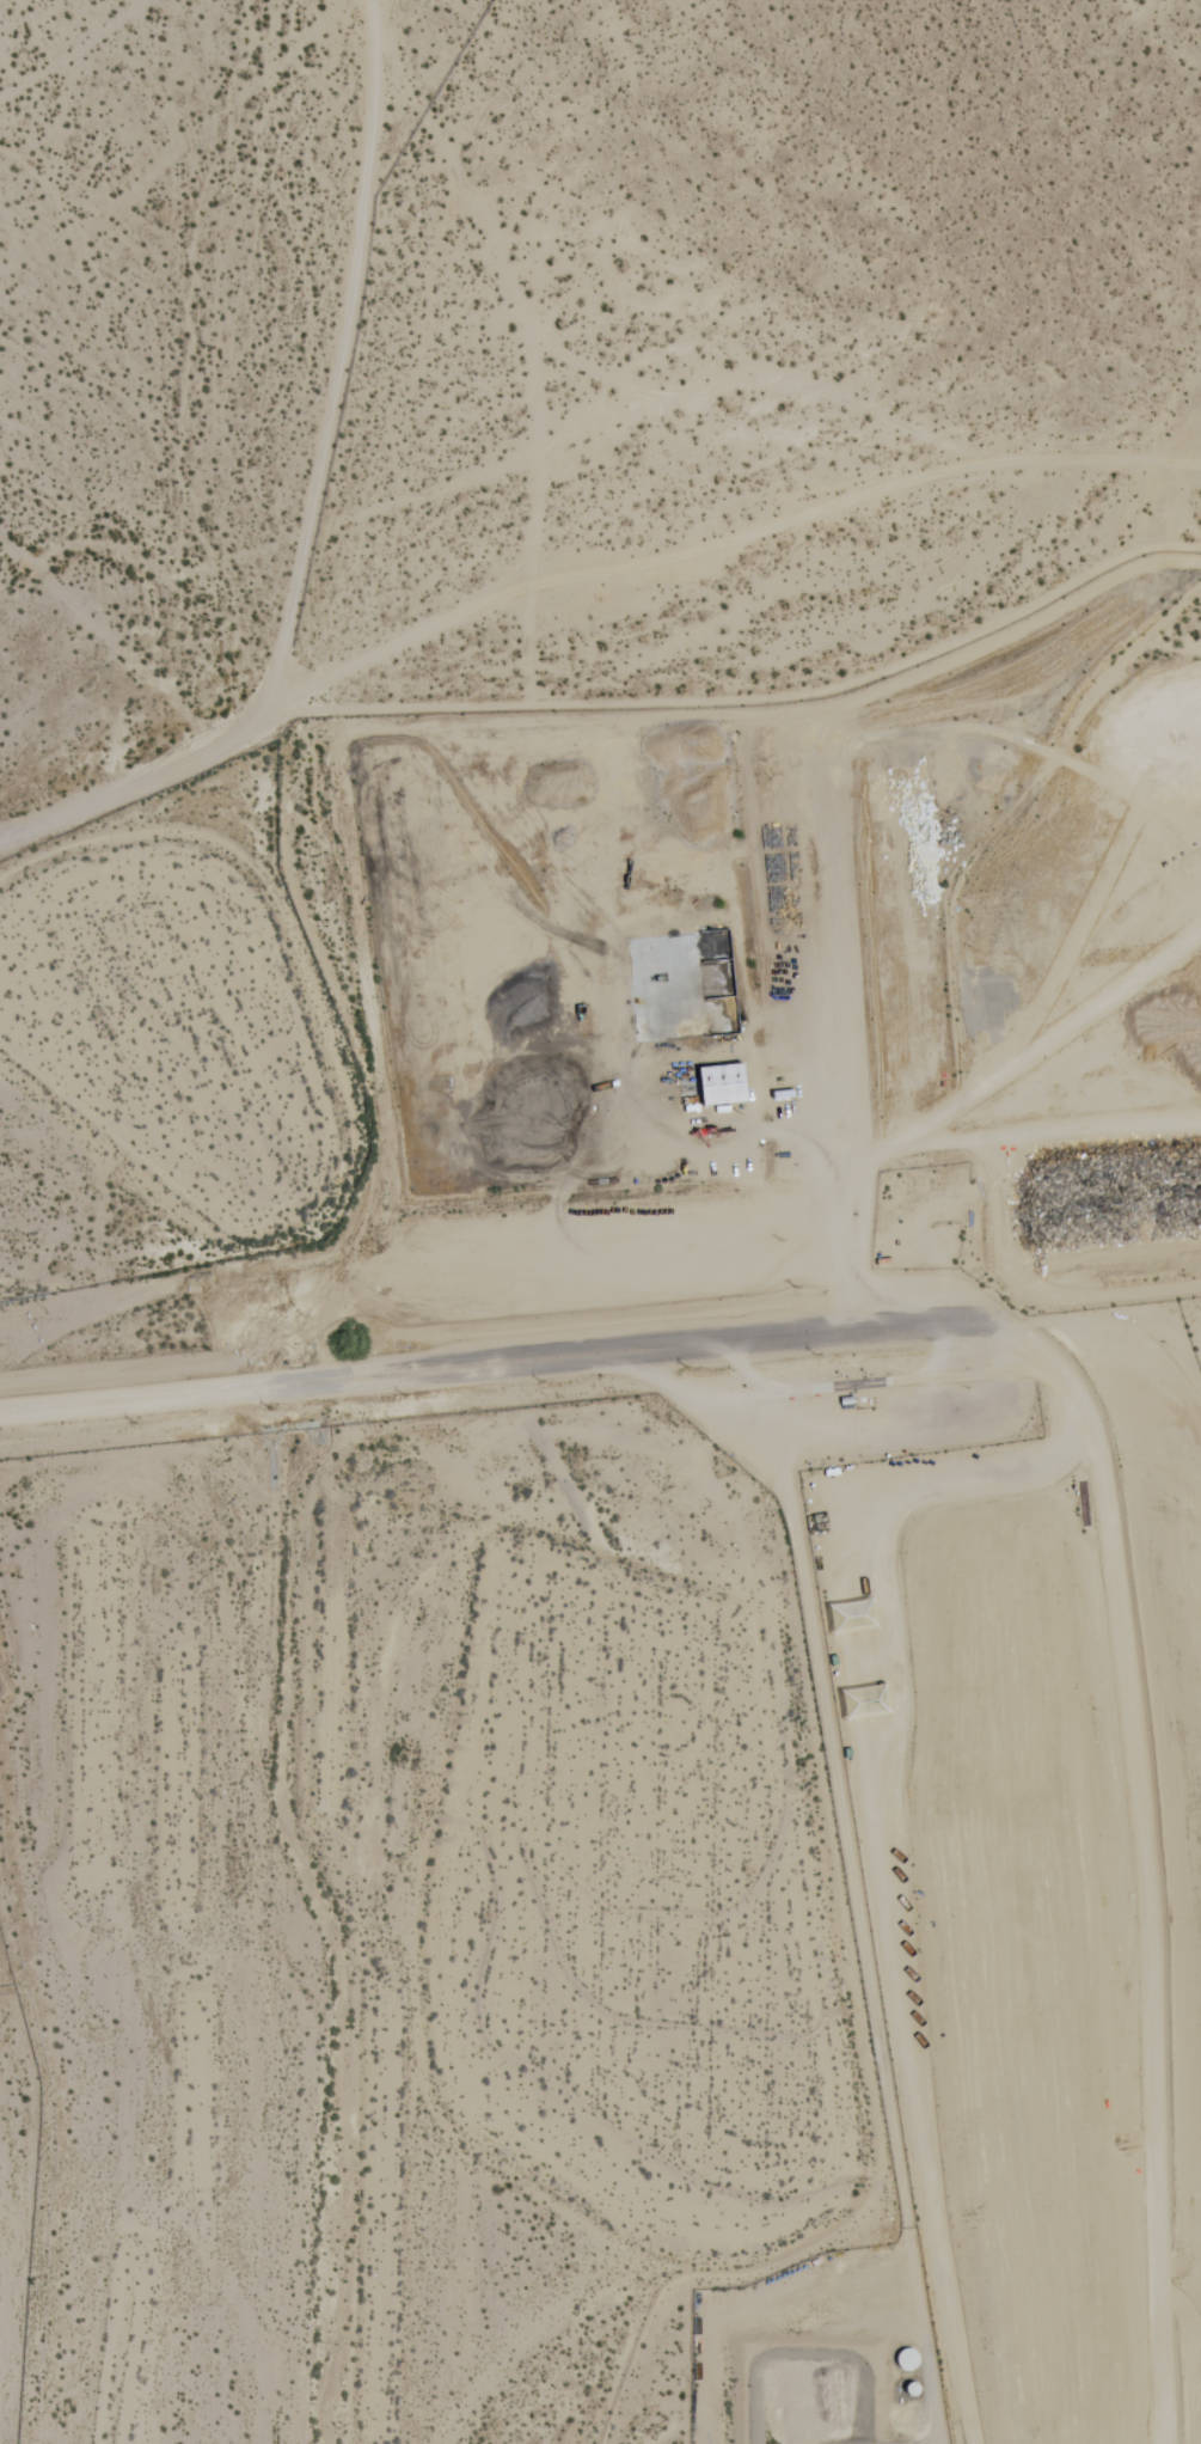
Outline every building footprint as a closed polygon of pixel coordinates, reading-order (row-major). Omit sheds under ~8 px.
[(702,1105),(751,1101),(748,1063),(699,1067),(700,1079),(681,1080),(683,1099),(702,1097),(702,1105)] [(837,1634),(882,1627),(878,1599),(833,1605),(837,1634)] [(895,1712),(890,1685),(846,1693),(850,1720),(895,1712)] [(918,2349),(900,2352),(903,2371),(921,2368),(918,2349)]
